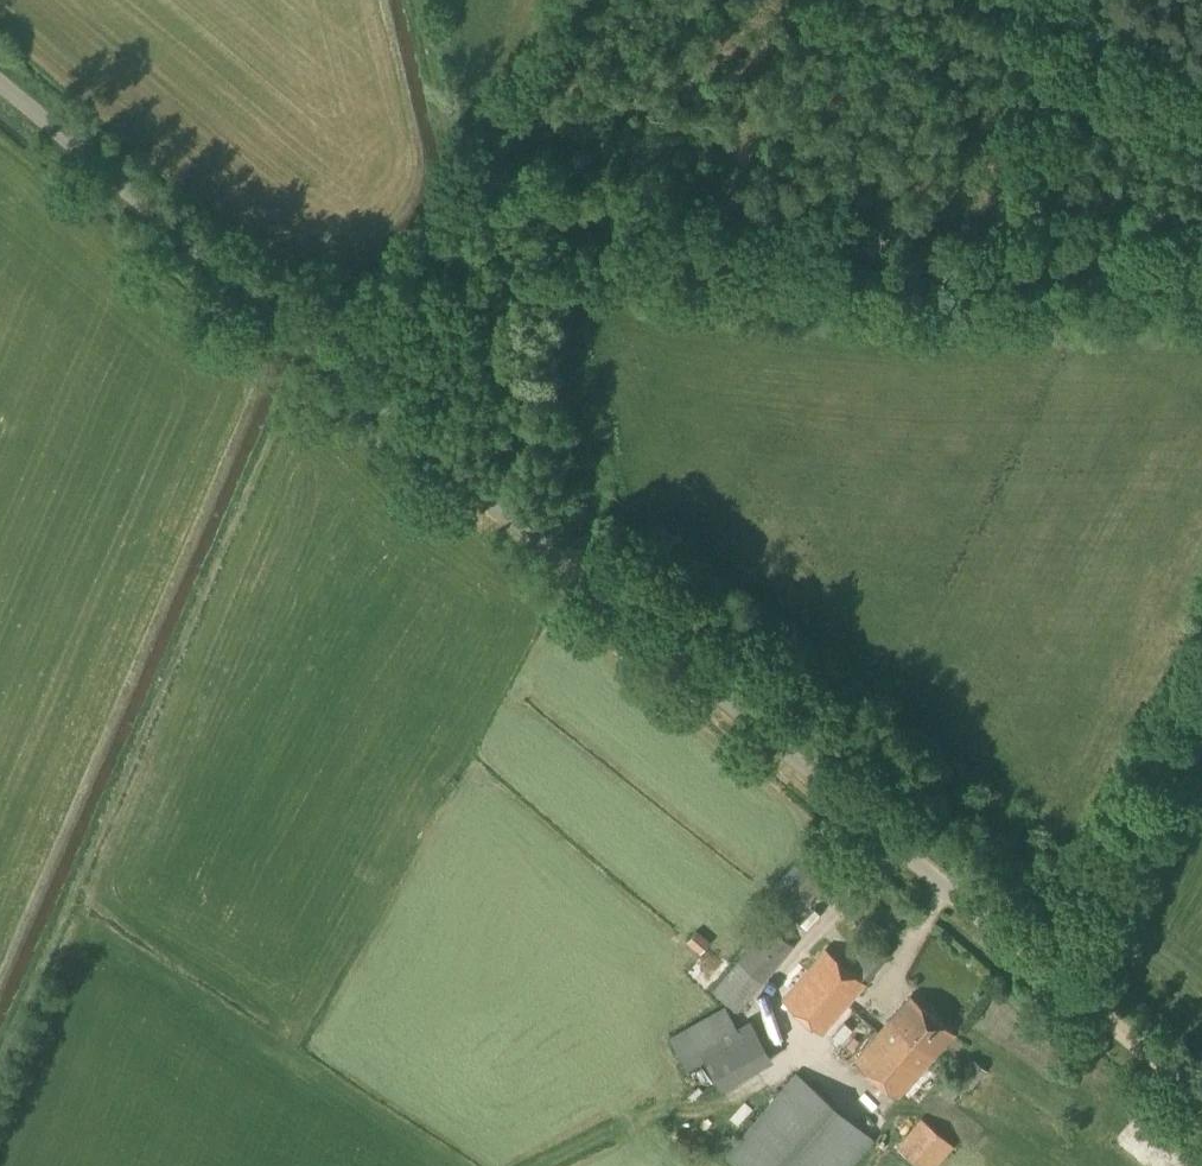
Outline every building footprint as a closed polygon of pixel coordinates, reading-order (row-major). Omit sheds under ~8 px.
[(791,920),(830,877),(802,852),(764,896),(791,920)] [(689,938),(706,947),(713,934),(696,925),(689,938)] [(737,1011),(793,946),(769,926),(714,991),(737,1011)] [(856,945),(841,963),(865,983),(890,954),(875,941),(865,952),(856,945)] [(841,963),(824,948),(778,1000),(818,1034),(865,983),(841,963)] [(898,1098),(953,1034),(910,996),(855,1061),(898,1098)] [(738,1027),(724,1005),(669,1036),(688,1070),(706,1060),(721,1090),(773,1061),(750,1020),(738,1027)] [(968,1093),(986,1071),(975,1062),(955,1086),(948,1080),(939,1093),(951,1102),(962,1088),(968,1093)] [(873,1139),(796,1074),(727,1155),(739,1165),(849,1165),(873,1139)] [(955,1147),(922,1119),(896,1148),(918,1165),(938,1165),(955,1147)]
